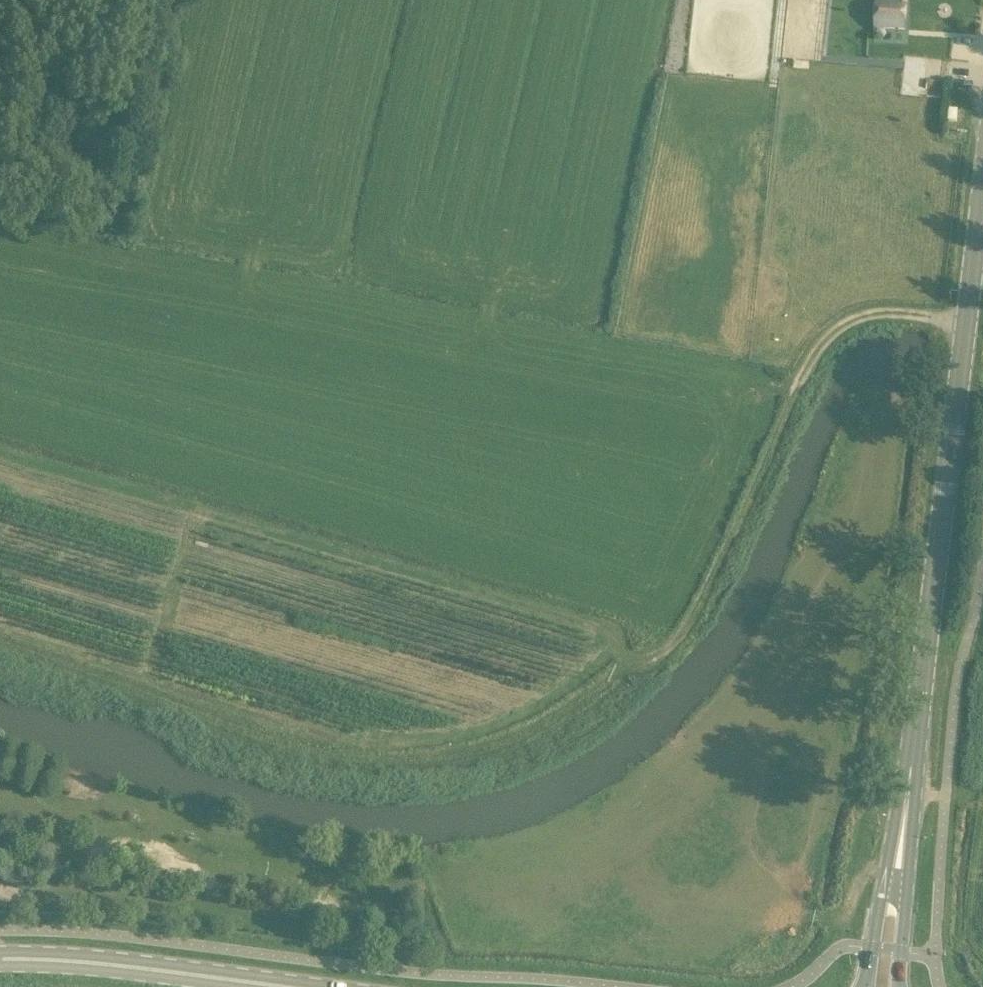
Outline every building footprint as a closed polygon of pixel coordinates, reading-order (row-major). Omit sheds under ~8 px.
[(907,0),(898,0),(898,4),(876,3),(874,31),(905,32),(907,5),(907,0)] [(949,110),(948,121),(956,122),(957,111),(949,110)]
